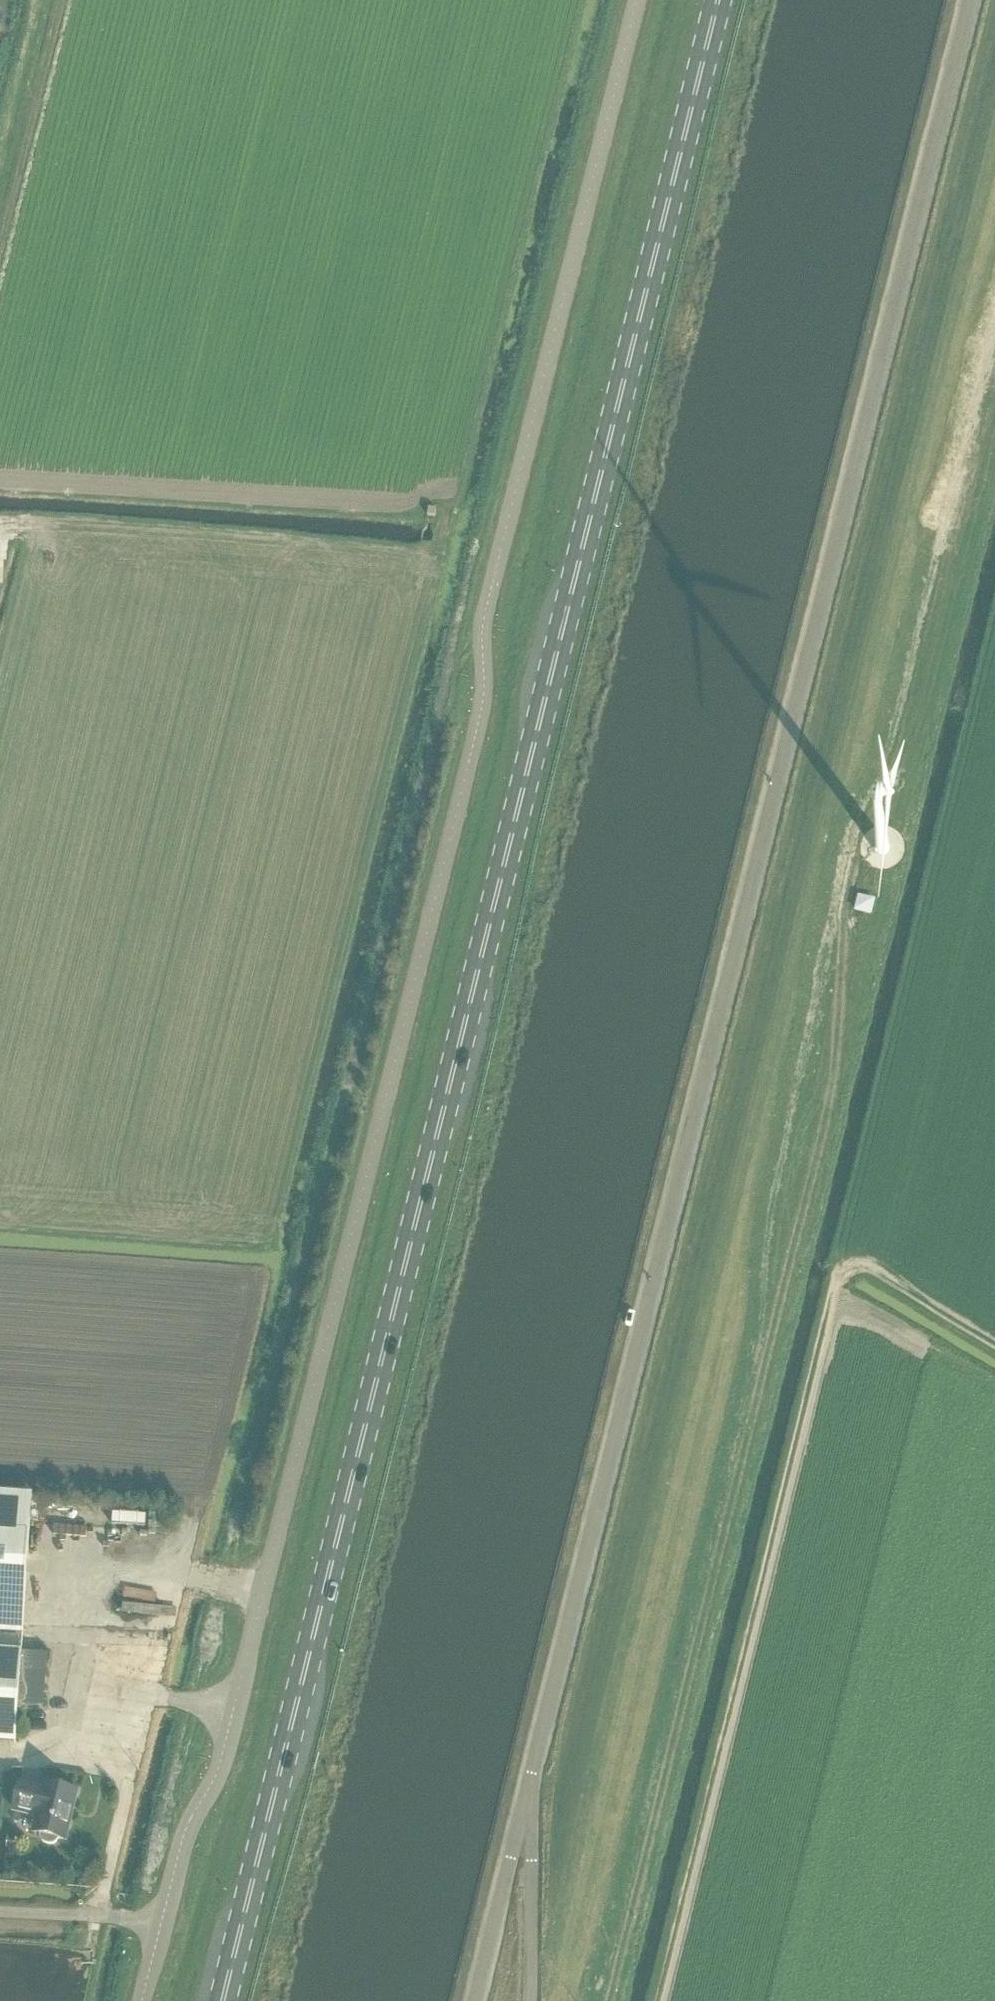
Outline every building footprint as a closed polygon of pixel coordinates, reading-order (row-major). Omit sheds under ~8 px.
[(884,839),(883,839),(882,840),(881,840),(880,840),(879,840),(879,841),(878,841),(878,842),(877,842),(877,843),(876,843),(876,844),(876,845),(875,845),(875,846),(875,847),(875,848),(875,849),(876,850),(876,851),(877,852),(877,853),(878,853),(878,854),(879,854),(880,855),(881,855),(882,855),(883,855),(884,855),(885,855),(886,855),(887,855),(887,854),(888,854),(888,853),(889,853),(889,852),(890,852),(890,851),(891,850),(891,849),(891,848),(891,847),(891,846),(891,845),(890,844),(890,843),(889,842),(888,841),(887,840),(886,840),(885,840),(884,839)] [(872,915),(876,899),(859,895),(854,911),(872,915)] [(17,1744),(17,1739),(20,1704),(40,1704),(42,1655),(22,1654),(33,1494),(0,1492),(0,1743),(17,1744)] [(65,1840),(72,1842),(84,1793),(54,1785),(53,1791),(28,1785),(21,1811),(46,1817),(42,1834),(49,1836),(51,1839),(54,1841),(58,1842),(61,1842),(65,1840)] [(9,1837),(8,1847),(17,1849),(19,1839),(9,1837)]
